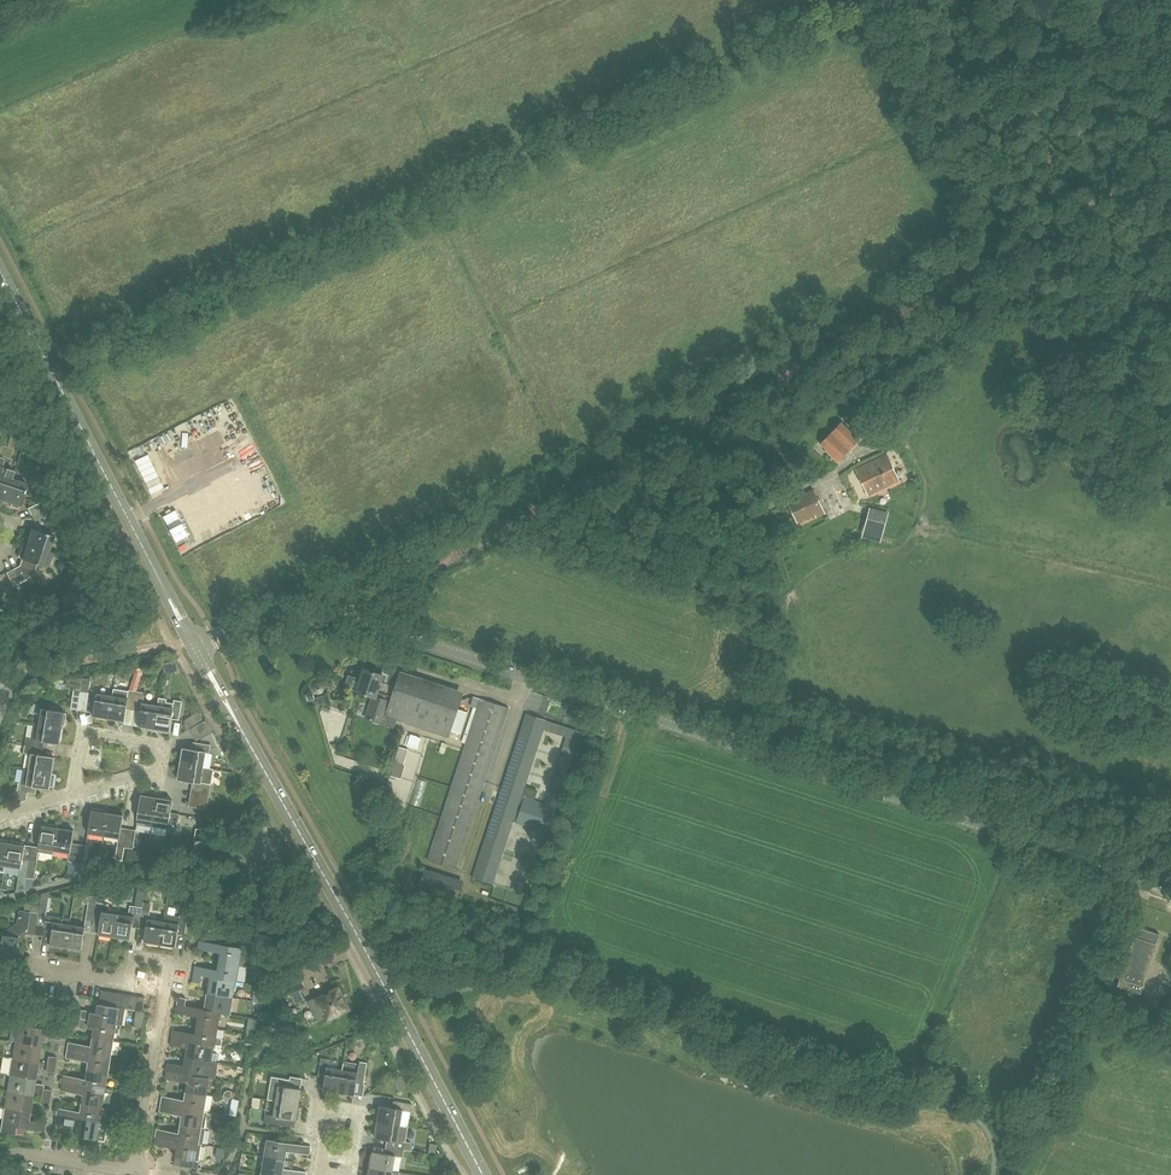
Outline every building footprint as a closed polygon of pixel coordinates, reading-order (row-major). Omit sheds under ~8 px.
[(18,428),(11,415),(6,425),(17,430),(18,428)] [(859,439),(842,422),(820,443),(838,461),(859,439)] [(886,455),(856,469),(869,495),(898,481),(895,474),(891,466),(886,455)] [(3,501),(11,479),(13,471),(1,467),(4,459),(0,458),(0,499),(3,501)] [(25,484),(11,479),(3,501),(11,503),(10,506),(17,508),(25,484)] [(826,514),(816,495),(813,489),(787,502),(790,508),(798,523),(815,515),(817,518),(826,514)] [(29,516),(44,509),(40,501),(26,508),(29,516)] [(868,507),(860,539),(879,544),(888,513),(868,507)] [(47,515),(44,509),(29,516),(32,522),(47,515)] [(30,529),(25,544),(47,551),(52,536),(30,529)] [(42,566),(42,565),(47,566),(52,553),(47,551),(25,544),(25,546),(21,544),(17,557),(20,558),(20,559),(42,566)] [(18,565),(11,569),(18,583),(26,579),(18,565)] [(18,583),(11,569),(5,572),(12,586),(18,583)] [(336,591),(346,588),(343,578),(333,581),(336,591)] [(19,602),(22,608),(29,605),(26,598),(19,602)] [(135,677),(143,675),(141,667),(133,669),(135,677)] [(386,716),(396,686),(381,681),(383,675),(364,668),(357,691),(361,693),(373,697),(366,717),(393,726),(396,720),(386,716)] [(451,727),(460,699),(398,679),(396,686),(386,716),(396,720),(447,737),(451,727)] [(111,695),(107,718),(122,721),(124,709),(132,710),(135,690),(129,689),(127,689),(112,687),(111,695)] [(73,690),(70,709),(78,710),(81,691),(73,690)] [(136,726),(152,729),(156,705),(140,702),(142,691),(135,690),(132,710),(138,711),(136,726)] [(81,691),(78,710),(84,711),(86,711),(89,692),(81,691)] [(95,692),(92,716),(94,716),(93,720),(105,722),(106,718),(107,718),(111,695),(95,692)] [(508,707),(481,699),(428,859),(455,868),(508,707)] [(166,706),(156,705),(152,729),(154,729),(154,731),(166,733),(166,731),(168,731),(170,719),(177,720),(180,701),(174,700),(174,703),(167,702),(166,706)] [(38,724),(61,728),(61,725),(64,725),(66,713),(63,713),(63,712),(40,708),(38,724)] [(199,711),(185,720),(186,729),(203,719),(199,711)] [(556,716),(554,722),(527,714),(473,877),(492,883),(513,821),(547,833),(581,731),(561,725),(563,719),(556,716)] [(206,720),(196,725),(202,738),(212,732),(206,720)] [(61,728),(38,724),(33,723),(31,738),(26,737),(24,745),(42,748),(44,741),(58,743),(61,728)] [(421,737),(411,734),(407,746),(417,749),(421,737)] [(181,748),(179,763),(202,767),(205,754),(205,752),(210,753),(211,745),(193,742),(191,750),(181,748)] [(30,755),(28,769),(51,773),(54,757),(41,755),(42,748),(24,745),(23,753),(30,755)] [(408,749),(399,746),(395,762),(391,776),(402,779),(406,765),(404,764),(408,749)] [(212,769),(202,767),(179,763),(176,779),(191,782),(188,798),(207,801),(210,785),(212,769)] [(51,774),(51,773),(28,769),(23,768),(21,783),(18,783),(17,791),(35,794),(36,787),(49,789),(50,788),(49,788),(49,786),(53,787),(55,774),(51,774)] [(151,825),(152,820),(156,797),(155,797),(155,794),(142,792),(141,795),(140,795),(135,823),(151,825)] [(172,800),(156,797),(152,820),(151,825),(167,828),(167,831),(178,832),(181,814),(170,812),(172,800)] [(205,809),(207,801),(188,798),(187,806),(205,809)] [(239,809),(241,819),(255,815),(250,806),(239,809)] [(86,833),(103,836),(107,812),(103,812),(104,809),(91,807),(91,810),(90,809),(86,833)] [(122,815),(107,812),(103,836),(119,839),(118,846),(124,847),(127,829),(120,827),(122,815)] [(40,824),(36,847),(35,852),(53,855),(54,851),(57,827),(58,825),(46,823),(45,825),(40,824)] [(72,830),(57,827),(54,851),(68,853),(66,861),(75,862),(78,844),(70,842),(72,830)] [(127,829),(124,847),(132,848),(135,830),(127,829)] [(3,871),(4,866),(8,843),(5,843),(6,840),(0,839),(0,870),(3,871)] [(25,878),(28,859),(21,858),(23,846),(21,846),(21,843),(10,841),(10,844),(8,843),(4,866),(19,868),(17,876),(25,878)] [(85,845),(78,844),(75,862),(82,863),(85,845)] [(35,860),(28,859),(25,878),(33,879),(36,860),(35,860)] [(463,884),(423,872),(415,896),(454,909),(463,884)] [(194,891),(197,888),(189,881),(186,885),(194,891)] [(41,900),(40,902),(46,902),(48,903),(50,891),(42,893),(41,900)] [(93,921),(96,898),(97,894),(84,898),(83,903),(87,904),(84,919),(93,921)] [(97,935),(113,938),(117,914),(109,913),(110,911),(105,904),(100,903),(101,899),(96,898),(93,921),(100,922),(97,935)] [(16,953),(19,937),(19,935),(24,931),(26,931),(26,933),(34,935),(37,916),(38,905),(33,904),(22,902),(19,917),(20,918),(19,925),(12,930),(8,930),(5,932),(5,934),(0,934),(0,950),(16,953)] [(142,902),(141,908),(138,929),(145,930),(142,942),(159,945),(162,922),(147,919),(149,912),(150,903),(142,902)] [(130,927),(138,929),(141,908),(129,906),(128,913),(117,911),(117,914),(113,938),(128,940),(130,927)] [(164,915),(162,922),(159,945),(174,948),(176,935),(184,937),(184,936),(189,937),(190,927),(185,926),(187,918),(186,918),(179,916),(179,918),(164,915)] [(37,916),(34,935),(41,936),(47,937),(49,928),(51,928),(49,945),(65,947),(69,924),(69,921),(69,919),(46,916),(46,917),(44,917),(37,916)] [(84,927),(69,924),(65,947),(80,950),(84,927)] [(1160,934),(1137,927),(1117,986),(1140,993),(1160,934)] [(220,952),(218,961),(239,964),(242,947),(198,940),(197,948),(220,952)] [(0,950),(0,967),(14,969),(16,953),(0,950)] [(236,981),(239,964),(218,961),(217,969),(194,966),(193,973),(201,975),(210,976),(235,981),(236,981)] [(306,990),(298,971),(282,978),(291,997),(306,990)] [(199,982),(201,975),(193,973),(192,981),(199,982)] [(210,976),(207,993),(232,997),(235,981),(210,976)] [(317,997),(311,1001),(314,1007),(312,1008),(319,1022),(327,1018),(327,1019),(348,1008),(347,1006),(348,1004),(346,1001),(344,1000),(338,989),(318,999),(317,997)] [(105,1005),(107,991),(100,990),(98,1003),(105,1005)] [(105,1005),(112,1006),(114,992),(107,991),(105,1005)] [(122,993),(114,992),(112,1006),(117,1007),(117,1008),(119,1009),(122,993)] [(119,1009),(125,1010),(127,1010),(129,994),(122,993),(119,1009)] [(232,997),(207,993),(204,1009),(219,1012),(229,1014),(232,997)] [(127,1010),(134,1011),(136,995),(129,994),(127,1010)] [(136,995),(134,1011),(141,1012),(143,997),(136,995)] [(178,997),(176,1005),(184,1006),(185,998),(178,997)] [(125,1010),(119,1009),(117,1008),(117,1007),(112,1006),(105,1005),(98,1003),(97,1003),(95,1013),(73,1010),(72,1017),(86,1019),(89,1020),(115,1024),(119,1025),(120,1019),(124,1016),(125,1010)] [(198,1017),(197,1026),(216,1029),(219,1012),(204,1009),(184,1006),(176,1005),(175,1013),(198,1017)] [(72,1017),(71,1025),(79,1027),(85,1027),(86,1019),(72,1017)] [(42,1046),(43,1041),(45,1041),(47,1040),(48,1029),(23,1025),(24,1020),(13,1018),(12,1024),(17,1025),(15,1041),(42,1046)] [(93,1029),(92,1037),(112,1040),(115,1024),(89,1020),(88,1028),(93,1029)] [(215,1038),(216,1029),(197,1026),(195,1034),(172,1030),(171,1038),(213,1045),(221,1046),(222,1039),(215,1038)] [(60,1039),(61,1031),(54,1030),(52,1038),(60,1039)] [(109,1057),(112,1040),(92,1037),(90,1045),(68,1042),(67,1050),(109,1057)] [(186,1049),(185,1058),(210,1062),(216,1063),(217,1054),(212,1053),(213,1045),(171,1038),(170,1046),(186,1049)] [(39,1062),(42,1046),(15,1041),(12,1058),(39,1062)] [(86,1070),(107,1073),(109,1057),(67,1050),(66,1057),(88,1061),(86,1070)] [(48,1064),(56,1065),(57,1057),(49,1056),(48,1064)] [(311,1056),(304,1058),(308,1068),(314,1066),(311,1056)] [(8,1074),(9,1074),(37,1078),(39,1062),(12,1058),(10,1057),(8,1074)] [(321,1057),(317,1076),(324,1077),(322,1089),(338,1092),(342,1070),(337,1069),(338,1060),(321,1057)] [(216,1063),(210,1062),(185,1058),(184,1062),(182,1062),(181,1066),(167,1064),(166,1071),(212,1079),(215,1080),(215,1078),(216,1078),(218,1063),(216,1063)] [(338,1092),(354,1095),(356,1082),(363,1083),(367,1062),(359,1061),(359,1064),(344,1061),(342,1070),(338,1092)] [(55,1073),(56,1065),(48,1064),(47,1071),(55,1073)] [(391,1068),(395,1075),(400,1072),(396,1065),(391,1068)] [(104,1090),(107,1073),(86,1070),(85,1078),(63,1075),(61,1083),(104,1090)] [(187,1083),(186,1091),(206,1095),(208,1081),(215,1082),(215,1080),(212,1079),(166,1071),(164,1079),(187,1083)] [(34,1095),(43,1097),(51,1098),(52,1091),(44,1089),(42,1086),(37,1085),(36,1083),(37,1078),(9,1074),(7,1091),(34,1095)] [(271,1076),(267,1099),(276,1101),(298,1104),(301,1087),(288,1085),(289,1079),(271,1076)] [(102,1106),(104,1090),(61,1083),(60,1090),(82,1094),(81,1103),(102,1106)] [(31,1112),(34,1095),(7,1091),(4,1107),(31,1112)] [(160,1104),(203,1111),(206,1095),(186,1091),(184,1100),(161,1096),(160,1104)] [(49,1106),(51,1098),(43,1097),(42,1105),(49,1106)] [(261,1098),(253,1097),(251,1107),(259,1108),(261,1098)] [(229,1115),(232,1116),(236,1117),(240,1100),(232,1098),(229,1115)] [(380,1106),(377,1121),(399,1125),(401,1110),(410,1111),(412,1103),(394,1100),(392,1108),(380,1106)] [(283,1118),(296,1120),(299,1120),(301,1108),(298,1107),(298,1104),(276,1101),(274,1115),(265,1114),(264,1122),(282,1125),(283,1118)] [(57,1108),(56,1116),(99,1123),(102,1106),(81,1103),(79,1112),(57,1108)] [(182,1115),(180,1124),(205,1129),(208,1112),(203,1111),(160,1104),(159,1111),(182,1115)] [(0,1131),(14,1133),(15,1126),(42,1131),(44,1123),(30,1121),(31,1112),(4,1107),(0,1131)] [(56,1116),(55,1124),(77,1127),(75,1136),(104,1141),(106,1124),(99,1123),(56,1116)] [(377,1121),(374,1136),(387,1139),(386,1146),(404,1149),(411,1150),(412,1145),(410,1142),(405,1142),(396,1140),(399,1125),(377,1121)] [(156,1129),(155,1137),(202,1145),(203,1145),(205,1129),(180,1124),(179,1133),(156,1129)] [(122,1129),(112,1127),(110,1139),(120,1140),(122,1129)] [(155,1137),(154,1145),(176,1148),(175,1158),(199,1162),(202,1145),(155,1137)] [(308,1154),(309,1146),(308,1146),(302,1145),(267,1139),(264,1156),(293,1161),(294,1156),(292,1154),(292,1152),(295,1152),(308,1154)] [(438,1144),(430,1143),(429,1152),(436,1153),(438,1144)] [(372,1151),(370,1167),(391,1170),(394,1155),(402,1157),(404,1149),(386,1146),(385,1153),(372,1151)] [(264,1156),(261,1173),(276,1174),(304,1174),(305,1172),(292,1170),(289,1169),(290,1167),(292,1166),(293,1161),(264,1156)] [(368,1174),(397,1174),(398,1171),(391,1170),(370,1167),(368,1174)]
